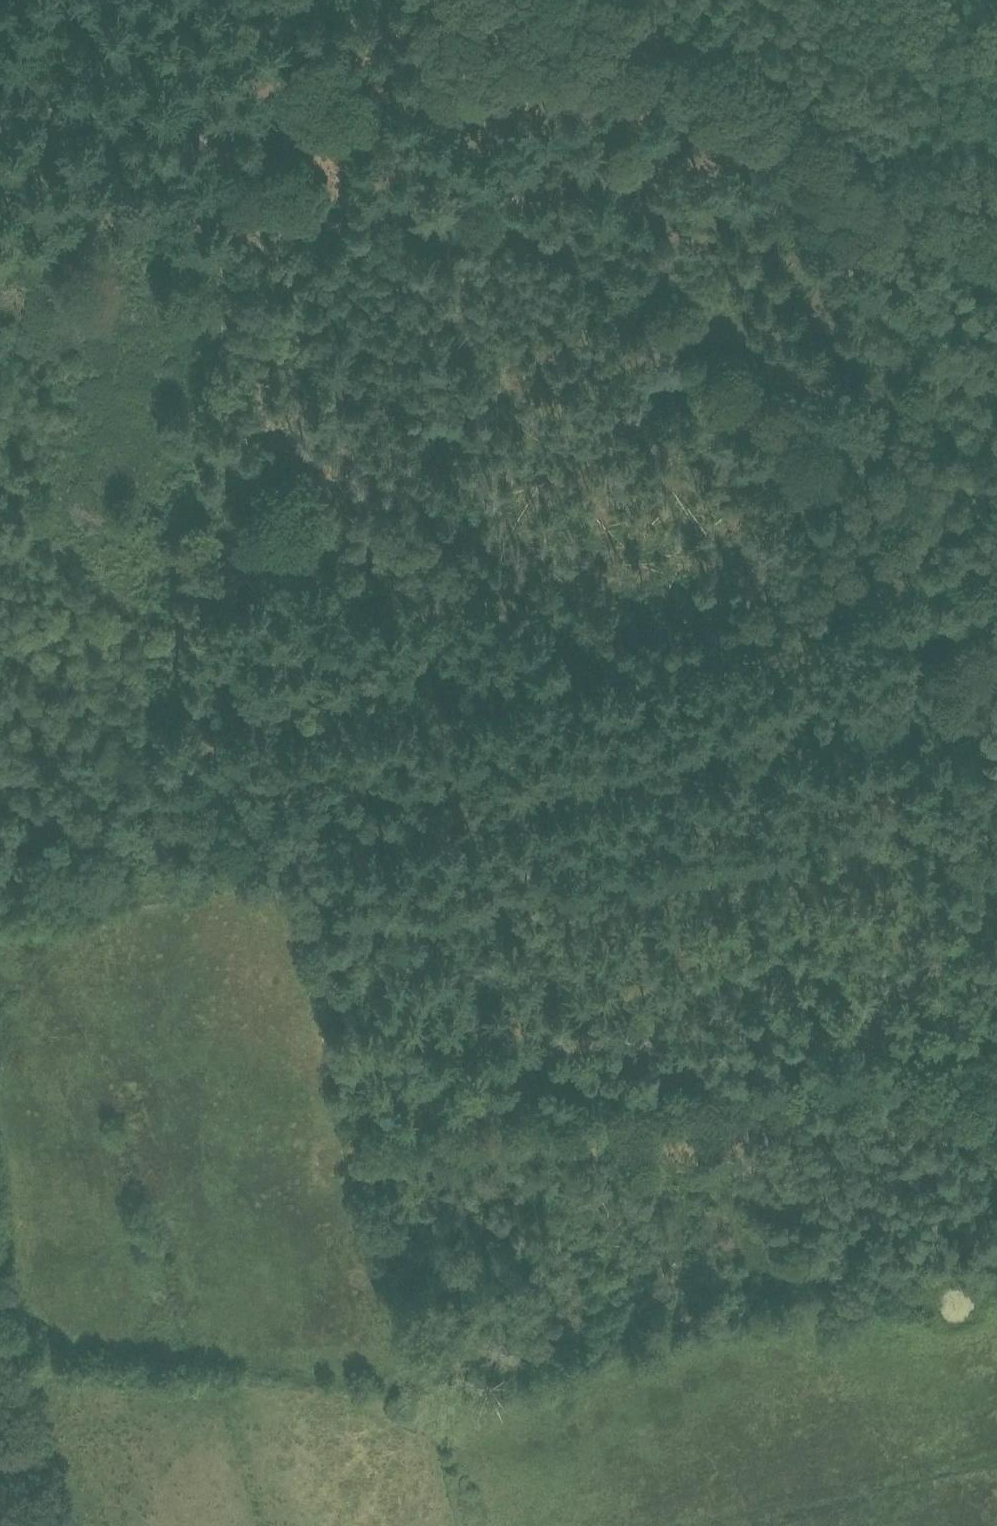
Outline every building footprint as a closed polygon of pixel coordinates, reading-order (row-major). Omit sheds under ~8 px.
[(656,137),(668,135),(665,119),(653,122),(656,137)]
